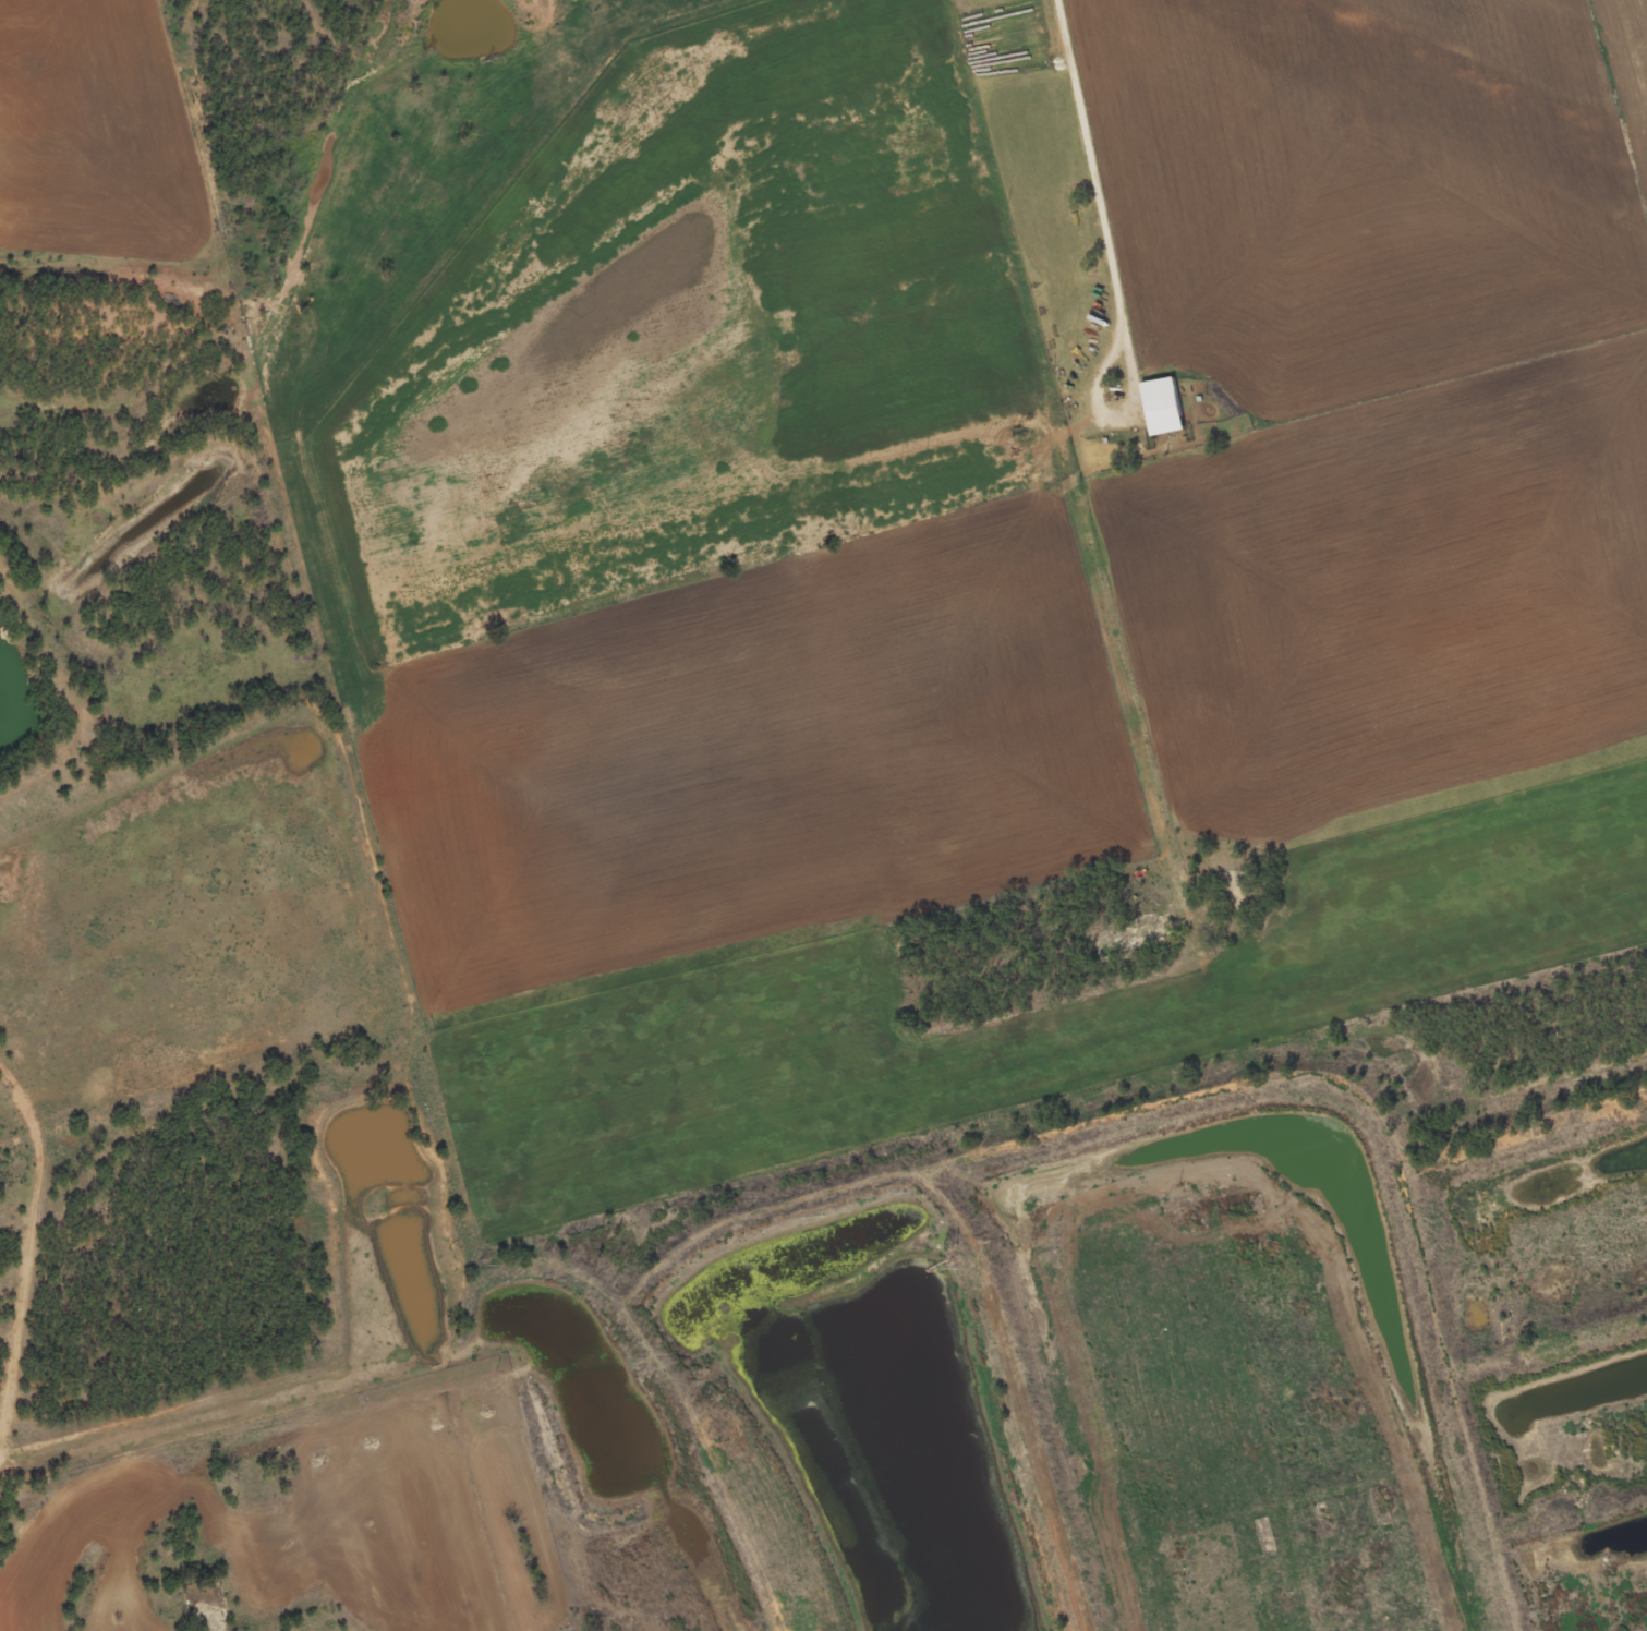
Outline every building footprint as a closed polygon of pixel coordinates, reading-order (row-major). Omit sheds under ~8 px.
[(1143,383),(1173,377),(1184,428),(1153,435),(1143,383)]
